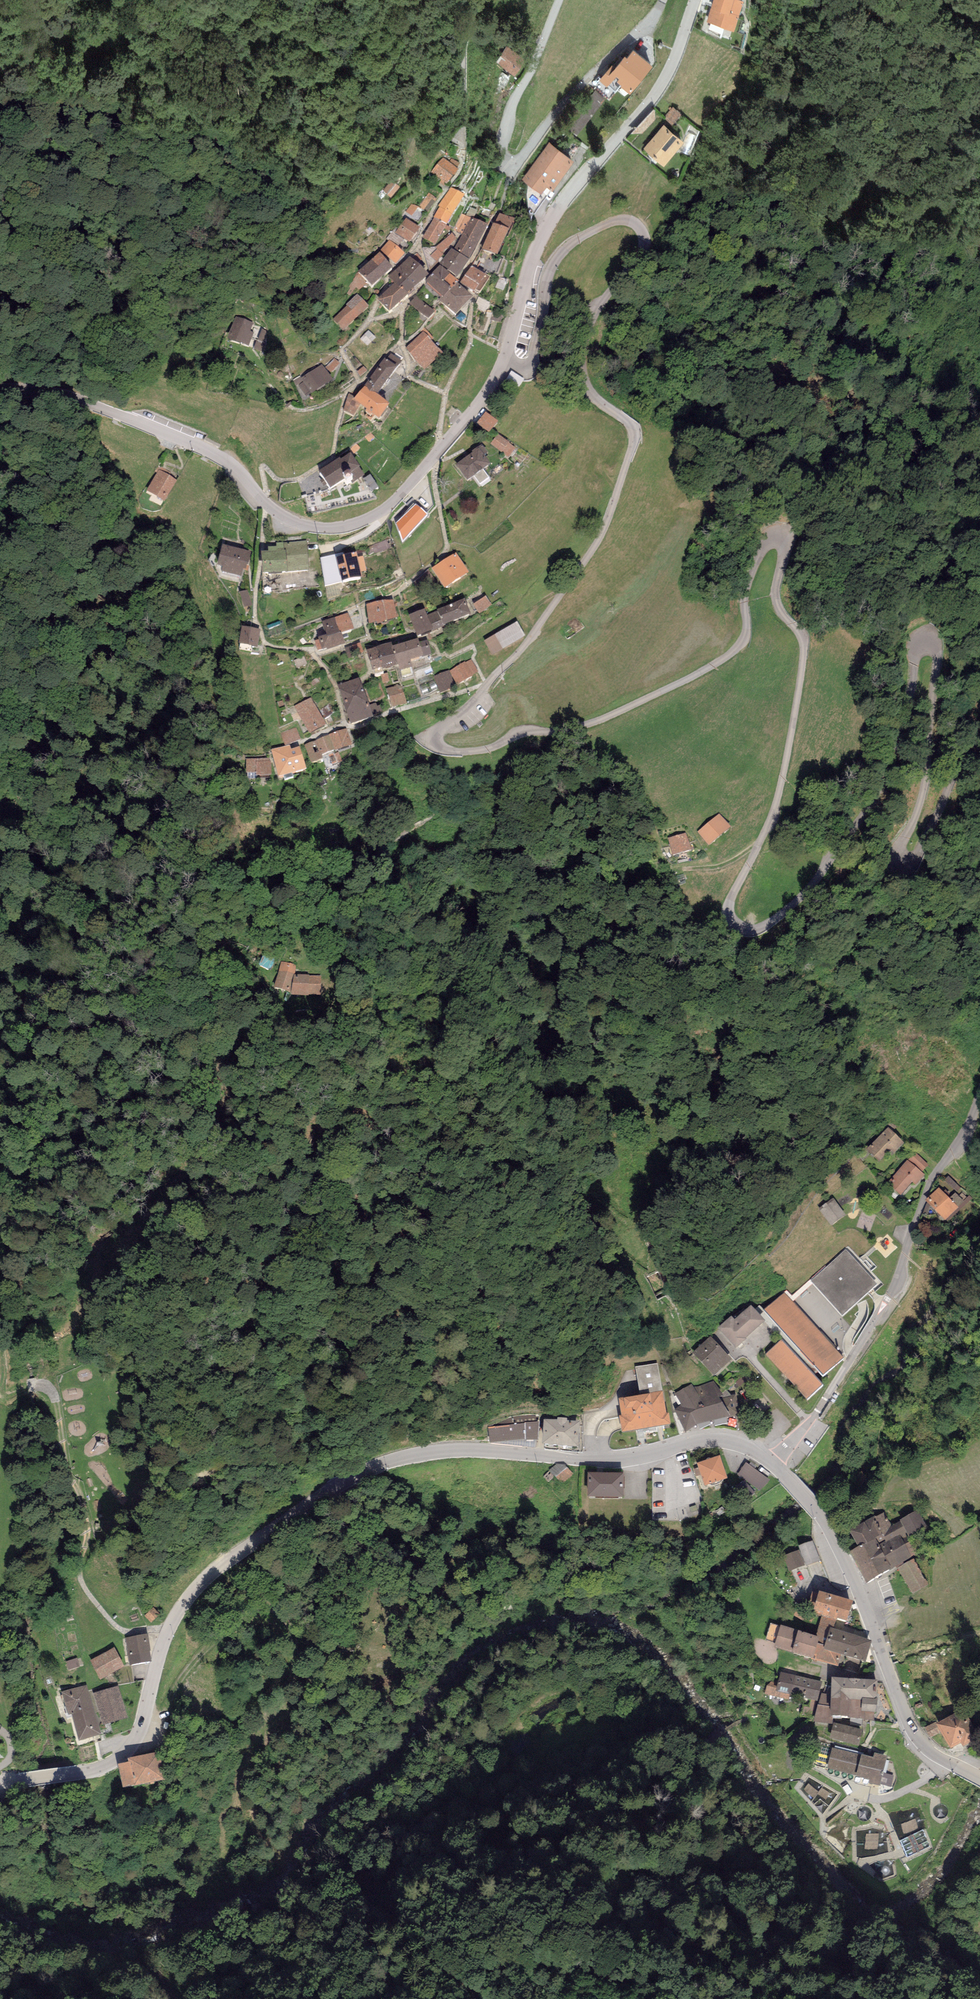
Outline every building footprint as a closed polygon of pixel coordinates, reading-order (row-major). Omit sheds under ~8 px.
[(708,21),(736,29),(744,0),(713,0),(708,21)] [(525,57),(507,45),(496,61),(515,73),(525,57)] [(652,61),(633,46),(627,54),(625,52),(613,66),(611,64),(599,79),(607,85),(608,84),(624,96),(652,61)] [(684,139),(664,123),(644,147),(664,163),(684,139)] [(572,159),(548,141),(515,186),(540,203),(572,159)] [(458,171),(443,158),(431,173),(447,186),(458,171)] [(399,185),(392,179),(383,189),(389,195),(399,185)] [(434,218),(447,225),(465,196),(451,188),(438,206),(440,207),(434,218)] [(428,213),(437,200),(428,194),(418,208),(421,210),(422,209),(428,213)] [(414,219),(419,212),(413,207),(407,215),(414,219)] [(488,228),(462,214),(454,229),(462,236),(454,251),(452,250),(440,266),(458,279),(469,262),(488,228)] [(515,221),(499,214),(482,250),(497,257),(515,221)] [(447,225),(434,218),(423,239),(435,246),(447,225)] [(420,230),(406,220),(396,234),(410,244),(420,230)] [(457,240),(452,234),(436,247),(423,249),(430,272),(438,264),(437,263),(444,256),(442,254),(457,240)] [(405,255),(390,241),(381,251),(396,266),(405,255)] [(393,270),(379,254),(358,273),(372,288),(393,270)] [(429,277),(410,258),(388,277),(395,285),(378,301),(390,314),(429,277)] [(459,283),(440,267),(425,283),(441,299),(442,300),(457,284),(459,283)] [(486,277),(472,267),(460,283),(474,293),(486,277)] [(442,300),(441,299),(439,301),(456,317),(473,299),(457,284),(442,300)] [(369,308),(358,295),(346,306),(347,307),(332,320),(342,331),(369,308)] [(435,313),(417,297),(410,305),(428,321),(435,313)] [(257,325),(236,318),(228,340),(249,347),(257,325)] [(268,332),(262,329),(259,339),(265,342),(268,332)] [(442,354),(423,332),(404,349),(424,370),(442,354)] [(365,387),(377,396),(402,362),(391,354),(386,361),(385,360),(365,387)] [(323,364),(301,379),(312,395),(334,380),(323,364)] [(366,413),(371,417),(372,416),(380,421),(390,406),(377,396),(365,387),(356,398),(354,401),(360,406),(367,411),(366,413)] [(354,401),(356,398),(349,394),(343,412),(355,418),(360,406),(354,401)] [(497,423),(485,413),(477,424),(489,434),(497,423)] [(510,444),(498,435),(491,444),(503,454),(510,444)] [(479,450),(456,466),(467,482),(490,466),(479,450)] [(340,459),(319,473),(330,491),(345,481),(347,485),(351,482),(352,484),(364,476),(351,456),(342,462),(340,459)] [(177,480),(160,469),(147,491),(164,502),(177,480)] [(416,506),(396,525),(404,543),(428,518),(416,506)] [(252,552),(222,545),(217,568),(222,569),(221,574),(242,579),(244,572),(247,572),(252,552)] [(456,554),(432,570),(445,590),(469,574),(456,554)] [(357,555),(336,560),(342,585),(363,580),(361,574),(367,572),(364,557),(357,558),(357,555)] [(247,591),(240,593),(245,609),(253,606),(247,591)] [(394,601),(367,606),(370,624),(377,623),(377,625),(398,620),(394,601)] [(425,611),(408,617),(418,638),(444,629),(444,628),(471,616),(464,601),(427,615),(425,611)] [(480,620),(494,614),(489,602),(475,609),(480,620)] [(327,637),(320,640),(324,651),(327,650),(328,651),(345,645),(342,635),(355,631),(349,614),(322,623),(327,637)] [(517,623),(484,642),(492,656),(525,637),(517,623)] [(261,630),(242,627),(239,645),(258,649),(261,630)] [(392,645),(367,653),(374,673),(398,665),(401,673),(413,670),(411,663),(432,656),(427,641),(419,644),(418,641),(393,649),(392,645)] [(361,644),(345,649),(348,660),(364,654),(361,644)] [(471,660),(451,671),(458,685),(479,673),(471,660)] [(449,672),(434,677),(440,695),(455,689),(449,672)] [(344,705),(365,698),(360,680),(338,687),(344,705)] [(402,685),(387,690),(392,708),(407,704),(402,685)] [(308,731),(326,724),(314,696),(297,704),(308,731)] [(382,713),(378,703),(368,706),(365,698),(344,705),(351,726),(372,719),(372,716),(382,713)] [(352,743),(347,729),(323,738),(328,754),(339,750),(339,751),(350,747),(351,745),(352,743)] [(328,754),(323,738),(304,745),(311,765),(324,760),(322,756),(328,754)] [(291,746),(272,752),(279,778),(305,771),(299,748),(292,750),(291,746)] [(247,755),(247,769),(272,769),(272,755),(247,755)] [(698,831),(708,844),(732,827),(722,813),(698,831)] [(688,832),(669,838),(674,855),(693,849),(688,832)] [(295,963),(281,962),(274,989),(292,992),(291,994),(319,994),(320,976),(296,975),(295,963)] [(888,1129),(866,1151),(879,1163),(891,1151),(895,1154),(904,1144),(888,1129)] [(916,1154),(887,1185),(901,1197),(912,1184),(916,1186),(925,1176),(922,1173),(928,1165),(916,1154)] [(939,1191),(926,1203),(945,1224),(958,1212),(939,1191)] [(820,1209),(832,1225),(847,1214),(835,1198),(820,1209)] [(878,1286),(846,1251),(811,1283),(842,1317),(878,1286)] [(842,1358),(785,1292),(763,1311),(821,1377),(842,1358)] [(729,1320),(716,1330),(733,1350),(763,1324),(750,1308),(732,1323),(729,1320)] [(732,1362),(711,1339),(693,1355),(714,1378),(732,1362)] [(820,1386),(780,1342),(765,1356),(805,1400),(820,1386)] [(641,1396),(619,1400),(622,1419),(620,1419),(623,1435),(671,1427),(669,1416),(667,1416),(658,1365),(636,1369),(641,1396)] [(681,1407),(675,1411),(687,1434),(740,1416),(736,1397),(723,1398),(713,1382),(694,1388),(692,1385),(675,1395),(681,1407)] [(580,1425),(544,1422),(542,1448),(577,1451),(580,1425)] [(539,1423),(489,1429),(490,1445),(538,1441),(539,1423)] [(717,1457),(695,1463),(702,1487),(724,1480),(717,1457)] [(769,1480),(745,1463),(736,1475),(760,1492),(769,1480)] [(619,1474),(584,1473),(584,1498),(619,1498),(619,1474)] [(916,1511),(899,1521),(909,1538),(927,1527),(916,1511)] [(884,1513),(865,1524),(892,1571),(913,1558),(903,1541),(909,1538),(899,1521),(892,1526),(884,1513)] [(858,1551),(850,1555),(867,1585),(892,1571),(865,1524),(848,1533),(858,1551)] [(813,1542),(798,1547),(806,1567),(820,1562),(813,1542)] [(799,1551),(784,1556),(789,1572),(804,1567),(799,1551)] [(913,1561),(896,1570),(911,1597),(928,1587),(913,1561)] [(842,1603),(814,1594),(807,1614),(836,1623),(842,1603)] [(159,1616),(153,1608),(144,1616),(151,1623),(159,1616)] [(818,1645),(820,1640),(798,1634),(798,1631),(780,1626),(773,1649),(813,1662),(818,1645)] [(873,1642),(830,1630),(825,1647),(824,1652),(841,1657),(866,1665),(873,1642)] [(148,1634),(125,1638),(130,1667),(151,1663),(149,1653),(151,1652),(148,1634)] [(837,1668),(841,1657),(824,1652),(825,1647),(818,1645),(813,1662),(837,1668)] [(125,1669),(115,1649),(90,1662),(100,1681),(125,1669)] [(823,1683),(776,1672),(774,1684),(769,1682),(765,1697),(789,1703),(790,1699),(817,1705),(823,1683)] [(873,1682),(827,1681),(826,1720),(872,1721),(873,1682)] [(88,1685),(61,1693),(68,1717),(71,1716),(79,1744),(103,1738),(88,1685)] [(118,1687),(92,1695),(102,1727),(128,1719),(118,1687)] [(960,1714),(936,1728),(951,1753),(960,1748),(962,1751),(977,1743),(960,1714)] [(863,1732),(834,1725),(830,1739),(859,1747),(863,1732)] [(887,1758),(874,1754),(873,1759),(831,1748),(826,1770),(855,1777),(855,1778),(870,1782),(869,1784),(880,1787),(887,1758)] [(129,1764),(118,1766),(123,1792),(166,1783),(160,1754),(128,1760),(129,1764)] [(891,1852),(878,1857),(874,1846),(858,1852),(862,1863),(870,1860),(878,1881),(895,1875),(890,1862),(894,1860),(891,1852)]
